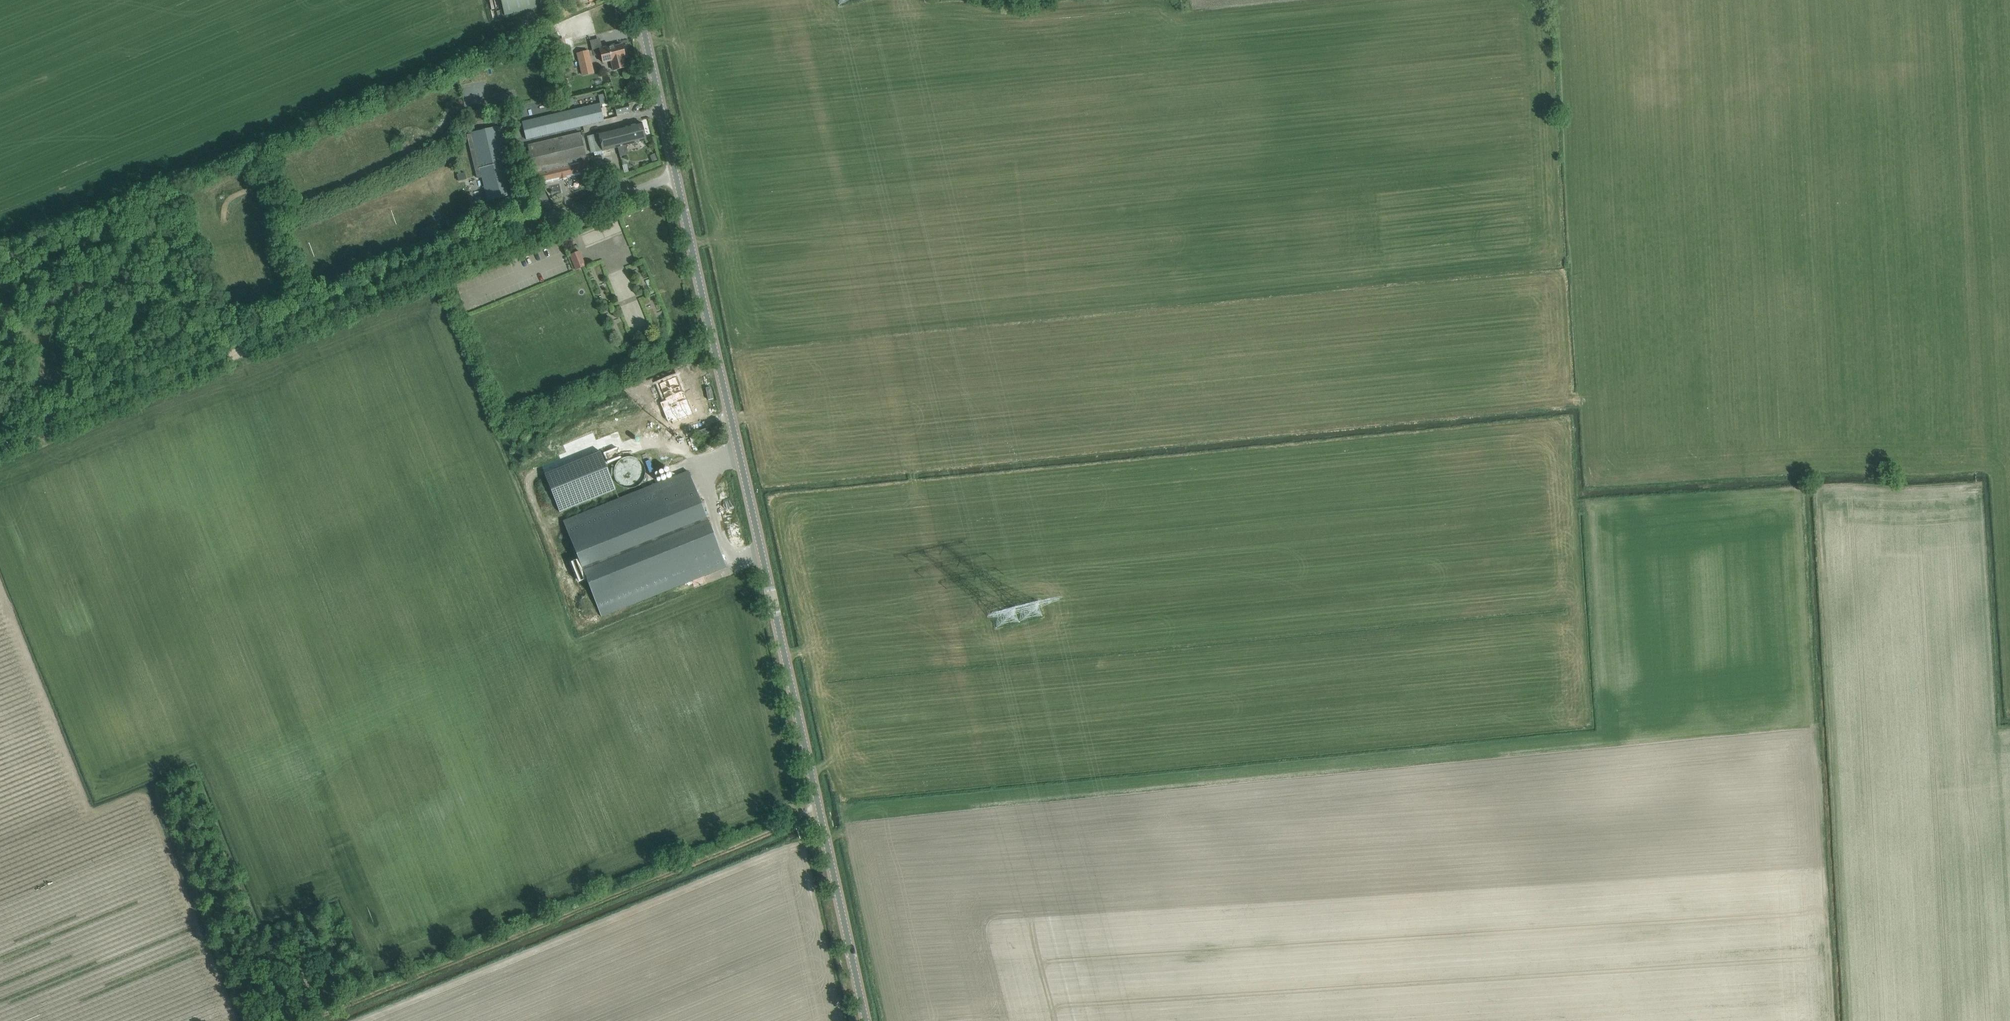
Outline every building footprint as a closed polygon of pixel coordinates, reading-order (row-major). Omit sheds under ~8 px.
[(504,16),(544,6),(543,0),(500,0),(504,16)] [(565,38),(553,41),(555,51),(567,49),(565,38)] [(623,58),(625,57),(625,55),(626,54),(626,50),(624,50),(623,50),(622,44),(615,46),(614,45),(599,49),(603,63),(611,61),(613,70),(626,67),(623,58)] [(588,51),(577,54),(582,75),(594,72),(590,58),(588,51)] [(604,121),(600,103),(570,110),(574,128),(604,121)] [(631,111),(629,103),(615,106),(617,114),(631,111)] [(486,107),(469,112),(471,121),(489,117),(486,107)] [(526,139),(574,128),(570,110),(522,122),(526,139)] [(646,140),(641,123),(598,133),(598,134),(588,136),(592,153),(596,152),(602,150),(602,151),(646,140)] [(502,127),(498,128),(497,127),(471,133),(472,134),(467,135),(477,178),(482,177),(487,200),(498,197),(499,202),(504,201),(503,196),(513,194),(509,174),(513,173),(502,127)] [(590,172),(580,133),(528,145),(534,172),(535,175),(536,174),(542,184),(590,172)] [(585,266),(579,251),(570,255),(576,270),(585,266)] [(667,380),(650,388),(656,404),(651,406),(659,426),(662,425),(663,427),(684,419),(675,395),(673,395),(667,380)] [(595,443),(539,465),(554,503),(610,480),(595,443)] [(645,485),(644,456),(619,457),(620,486),(645,485)] [(726,567),(688,471),(563,521),(578,559),(571,562),(579,582),(586,579),(601,617),(726,567)]
